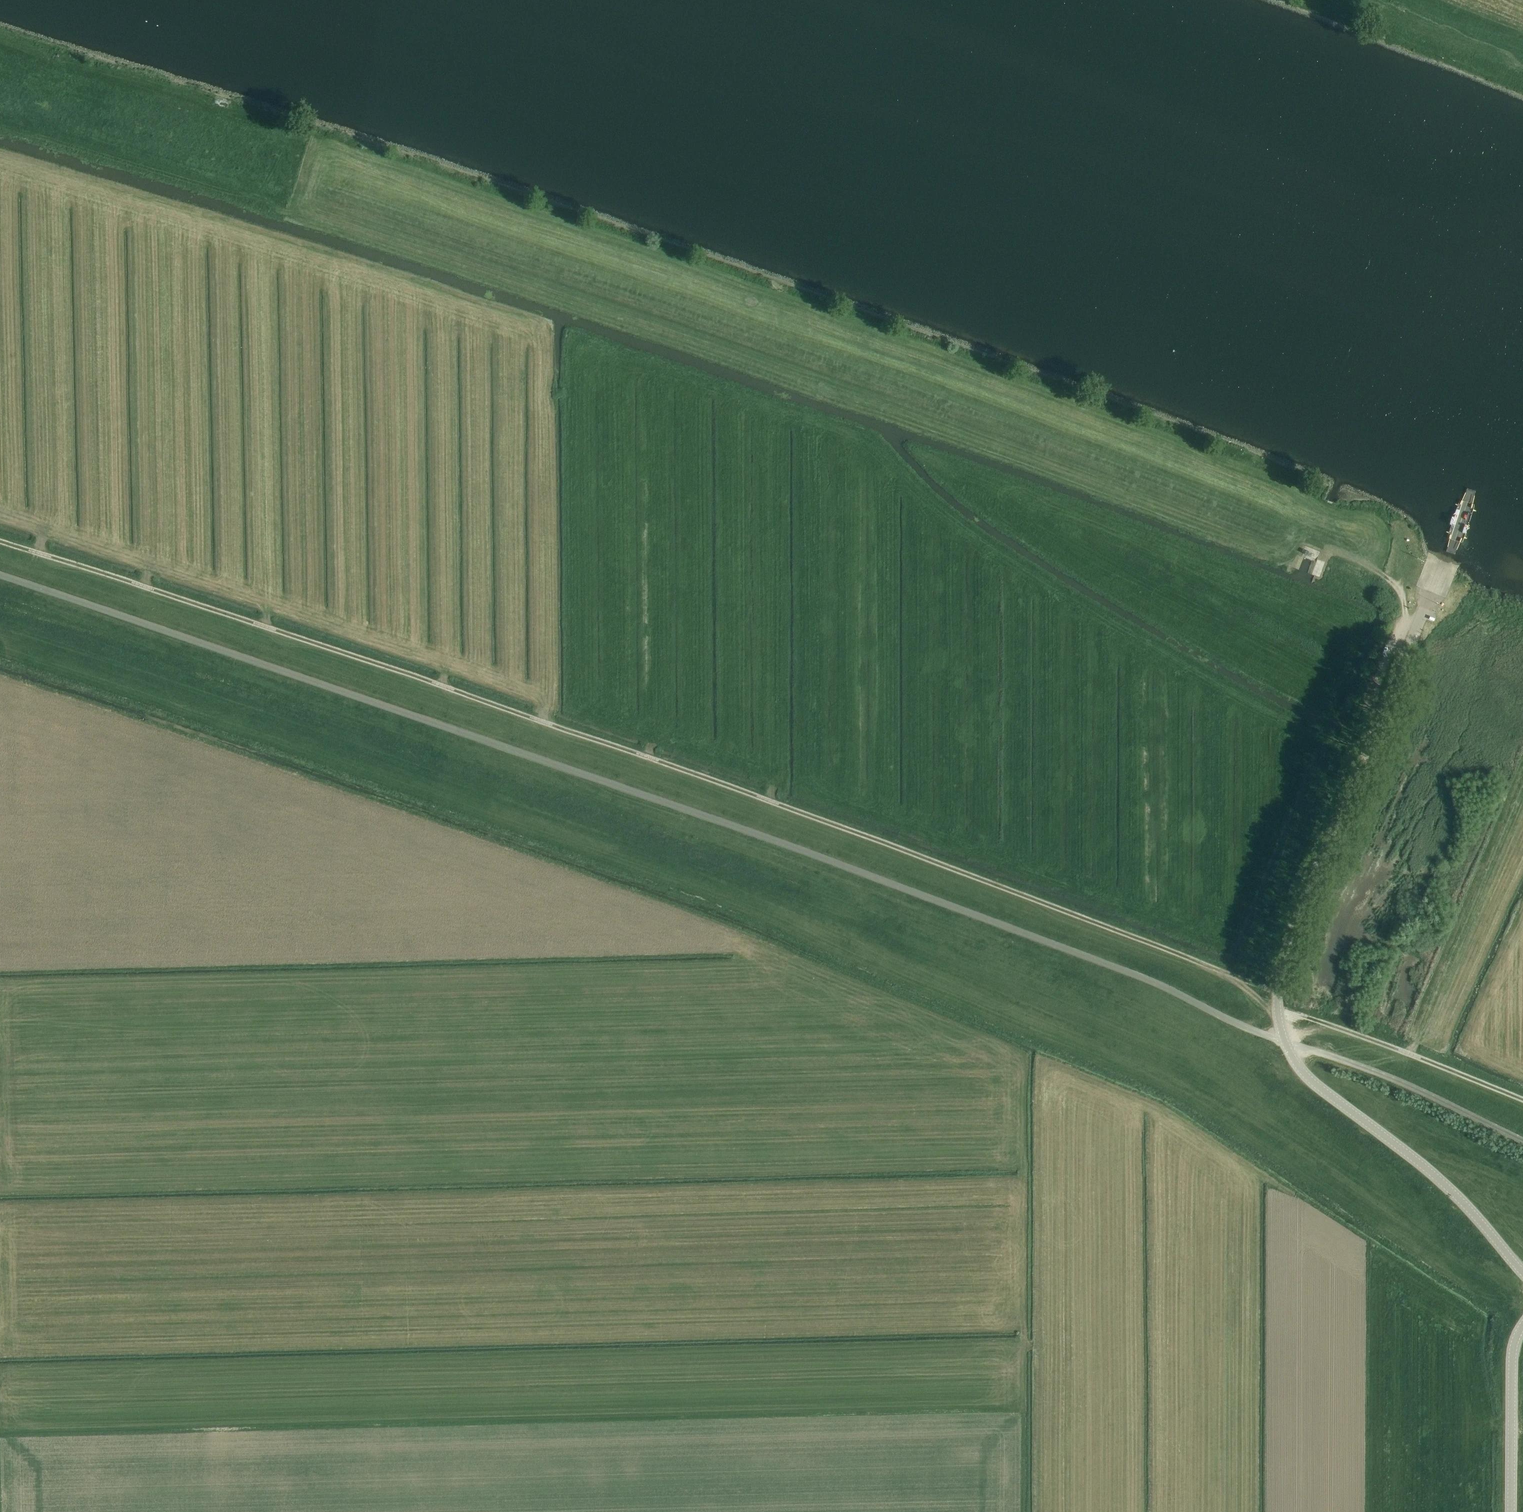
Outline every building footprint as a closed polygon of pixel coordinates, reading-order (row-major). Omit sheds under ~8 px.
[(1307,547),(1305,554),(1318,558),(1320,551),(1307,547)]
